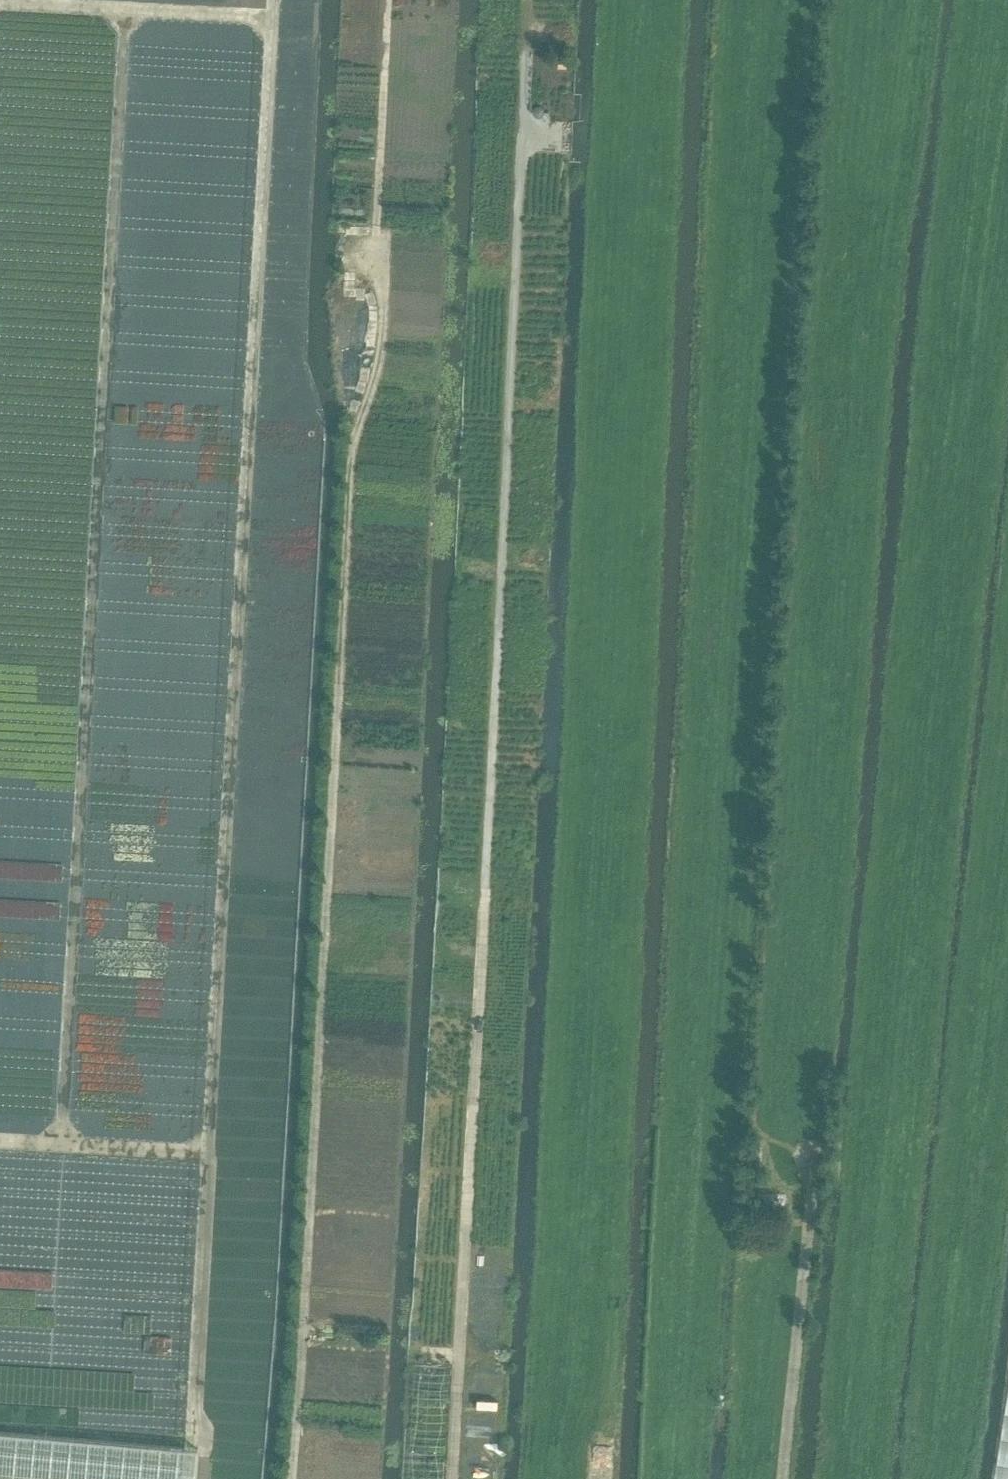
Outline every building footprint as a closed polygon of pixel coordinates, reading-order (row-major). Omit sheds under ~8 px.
[(193,1450),(0,1434),(0,1478),(191,1478),(193,1450)]
